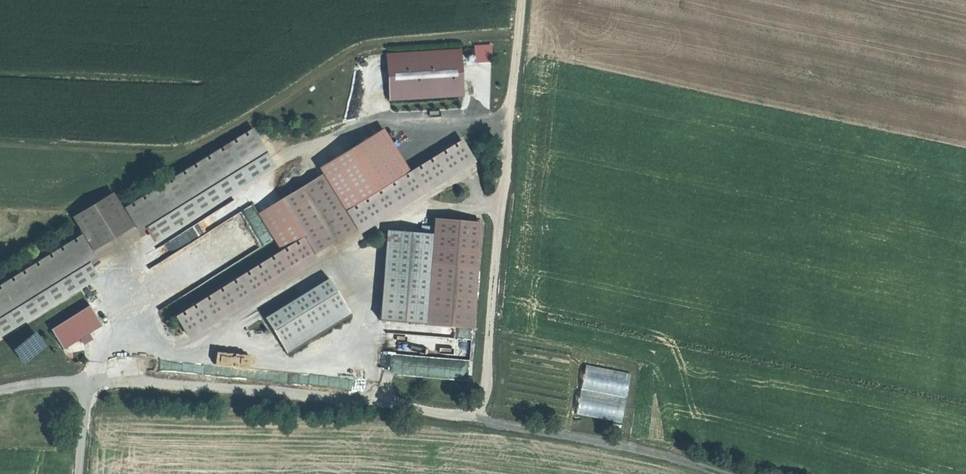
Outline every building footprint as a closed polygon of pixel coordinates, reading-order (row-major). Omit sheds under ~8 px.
[(495,60),(494,43),(477,44),(478,61),(495,60)] [(461,50),(387,55),(390,101),(464,97),(461,50)] [(252,130),(122,211),(133,227),(263,148),(252,130)] [(462,143),(346,213),(357,230),(472,159),(462,143)] [(282,203),(305,239),(315,256),(357,230),(346,213),(323,177),(282,203)] [(73,220),(82,235),(93,252),(133,227),(122,211),(113,195),(73,220)] [(431,267),(478,271),(482,227),(435,222),(434,236),(431,267)] [(431,267),(434,236),(387,232),(379,324),(426,328),(431,267)] [(82,235),(0,286),(0,309),(93,252),(82,235)] [(315,256),(305,239),(175,318),(185,335),(315,256)] [(473,332),(478,271),(431,267),(426,328),(473,332)] [(288,353),(351,313),(330,279),(266,318),(288,353)] [(64,348),(102,324),(90,305),(52,329),(64,348)]
